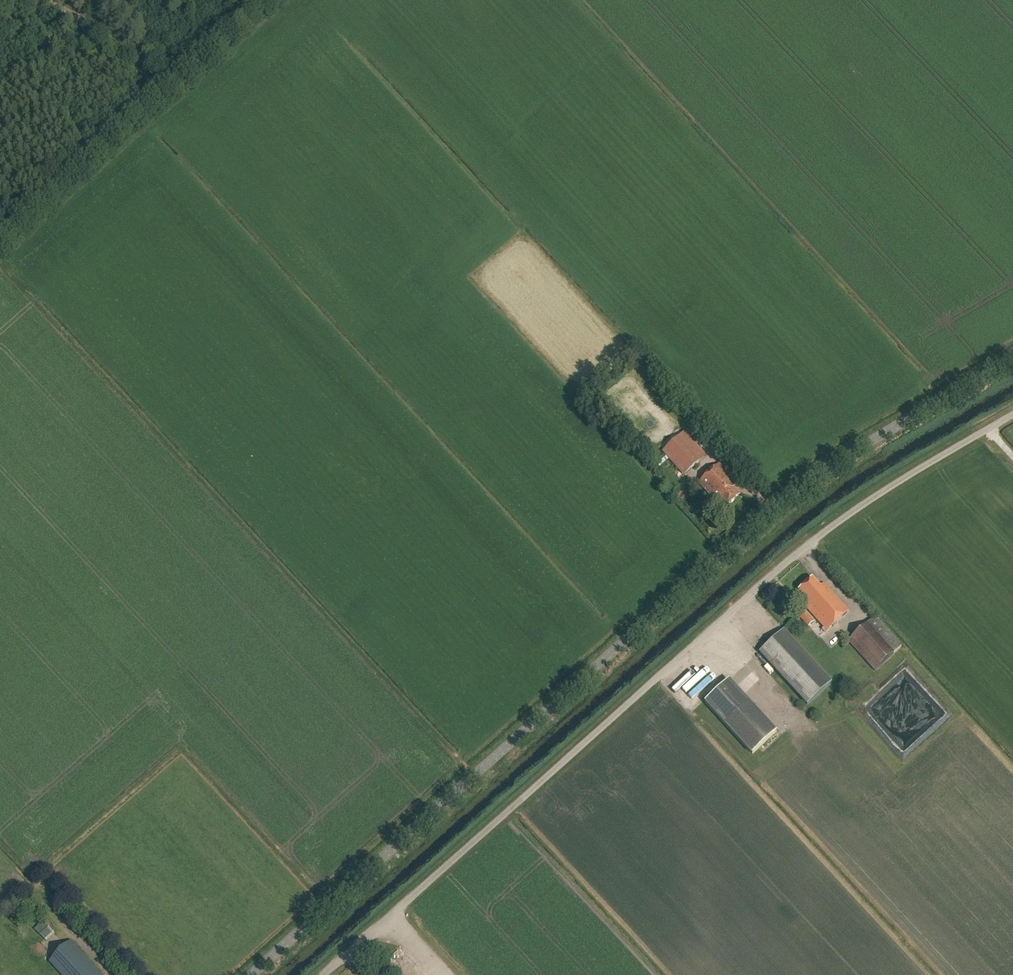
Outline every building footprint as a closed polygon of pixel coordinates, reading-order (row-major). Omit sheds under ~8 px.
[(706,456),(684,431),(661,451),(683,476),(706,456)] [(738,484),(720,464),(699,482),(717,503),(719,502),(724,508),(739,494),(733,488),(738,484)] [(820,588),(812,579),(799,591),(807,599),(803,603),(808,608),(807,609),(825,629),(823,631),(825,632),(849,611),(824,584),(820,588)] [(813,622),(804,611),(798,616),(808,627),(813,622)] [(902,646),(874,616),(847,641),(874,671),(902,646)] [(820,636),(825,633),(820,626),(815,629),(820,636)] [(831,682),(784,630),(758,652),(806,705),(831,682)] [(752,754),(776,731),(728,679),(704,702),(752,754)] [(43,922),(34,930),(45,941),(53,934),(43,922)] [(71,940),(48,961),(61,974),(103,974),(71,940)]
